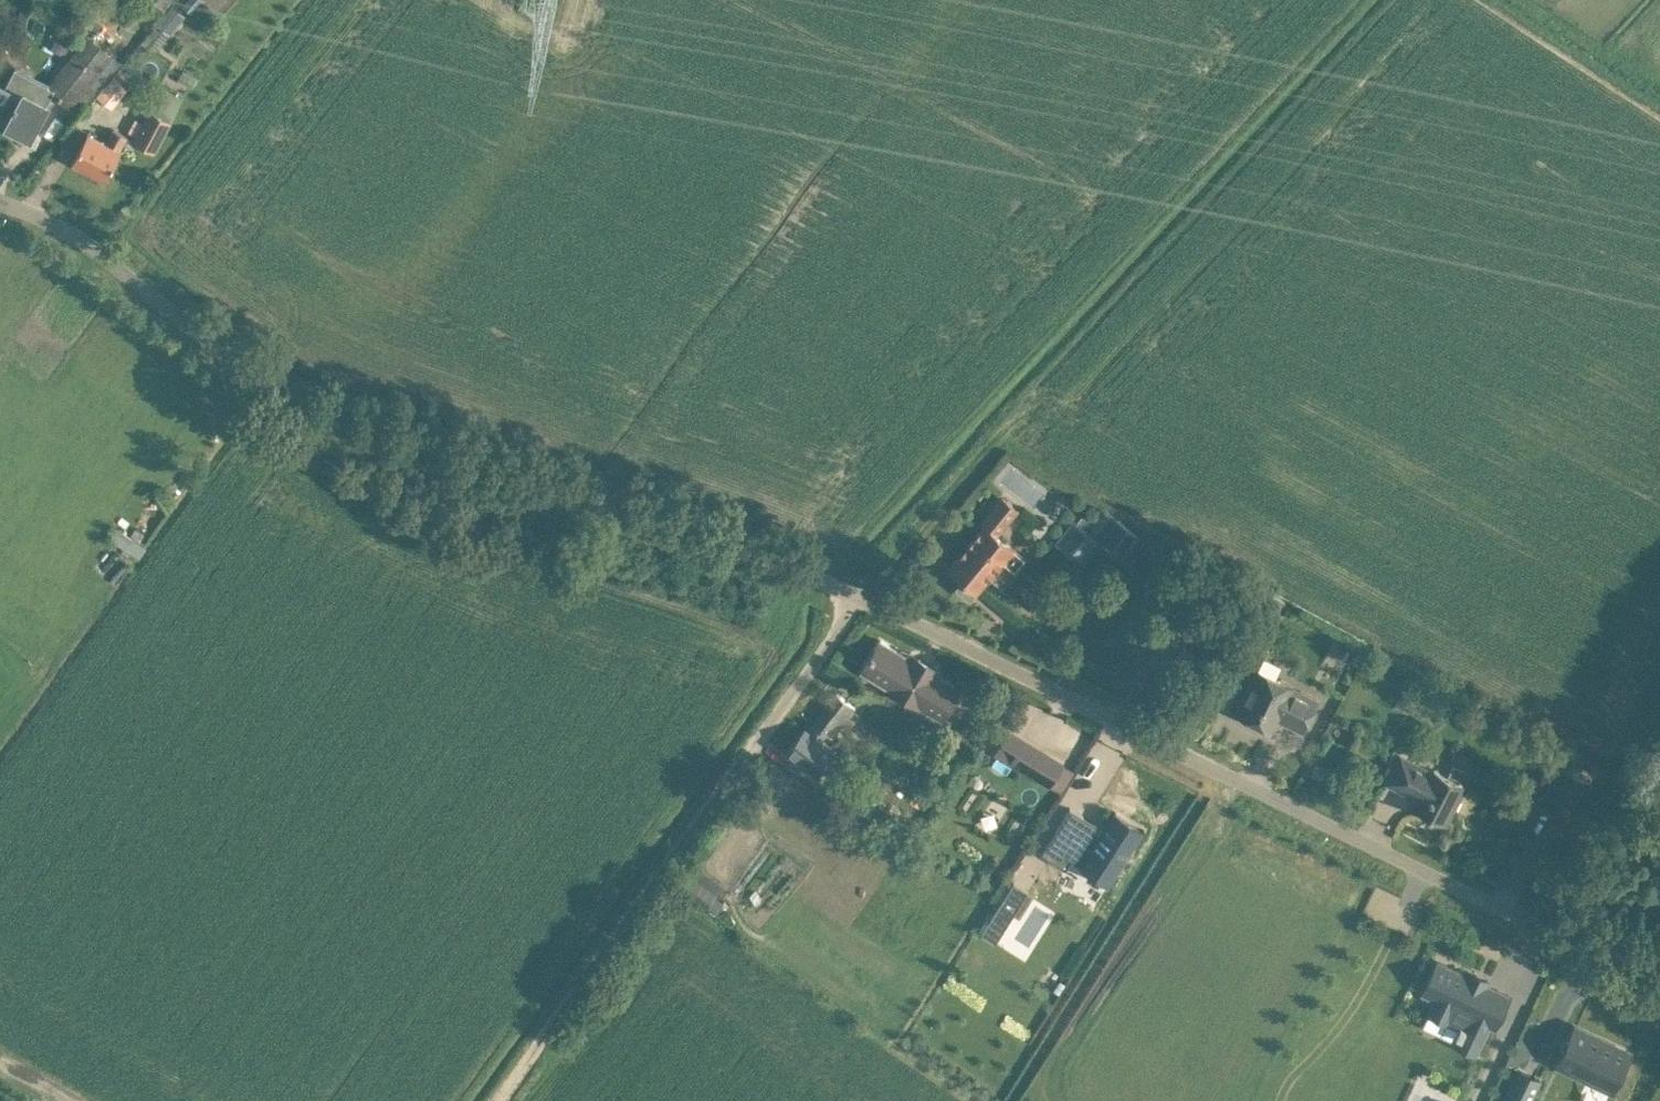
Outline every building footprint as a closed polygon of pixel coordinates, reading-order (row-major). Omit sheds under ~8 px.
[(184,13),(173,4),(157,22),(169,32),(184,13)] [(121,61),(113,55),(88,35),(50,84),(48,86),(54,91),(55,91),(72,105),(81,95),(90,102),(121,61)] [(0,87),(0,117),(8,122),(7,125),(8,125),(10,122),(17,126),(15,129),(31,137),(48,104),(47,103),(54,91),(48,86),(50,84),(49,83),(48,85),(44,83),(16,68),(17,67),(16,66),(5,86),(3,85),(3,84),(2,83),(0,87)] [(116,72),(99,93),(115,105),(131,85),(116,72)] [(165,85),(152,109),(135,140),(155,151),(184,96),(165,85)] [(88,131),(84,139),(74,159),(107,176),(121,149),(120,148),(127,134),(114,127),(107,141),(88,131)] [(1018,508),(1002,496),(981,521),(984,524),(949,567),(964,579),(958,586),(970,596),(975,589),(977,590),(1013,546),(998,533),(1018,508)] [(1131,542),(1139,534),(1106,507),(1093,523),(1082,513),(1077,520),(1074,518),(1056,540),(1084,563),(1102,540),(1121,555),(1131,542)] [(911,651),(908,655),(890,645),(891,644),(880,638),(874,648),(875,649),(873,652),(872,652),(870,656),(862,670),(942,718),(960,687),(939,674),(941,669),(911,651)] [(1257,667),(1245,691),(1236,711),(1271,729),(1278,714),(1286,718),(1285,721),(1303,730),(1319,698),(1257,667)] [(826,742),(855,705),(837,691),(814,721),(827,731),(821,738),(826,742)] [(821,738),(827,731),(814,721),(808,729),(805,726),(786,751),(817,775),(836,751),(826,742),(821,738)] [(1050,786),(1064,762),(1009,728),(1002,739),(1018,749),(1010,761),(1050,786)] [(1444,823),(1464,783),(1471,772),(1454,763),(1448,775),(1435,768),(1432,772),(1402,756),(1389,780),(1420,796),(1414,807),(1444,823)] [(1570,820),(1591,781),(1560,764),(1539,803),(1570,820)] [(1070,807),(1041,853),(1059,864),(1059,863),(1066,868),(1072,858),(1081,864),(1080,866),(1081,867),(1082,865),(1096,873),(1095,875),(1100,878),(1101,877),(1109,882),(1108,883),(1110,884),(1113,879),(1112,878),(1120,867),(1120,868),(1125,859),(1132,848),(1144,828),(1143,828),(1142,829),(1115,812),(1116,811),(1114,810),(1102,829),(1104,830),(1102,833),(1093,827),(1095,825),(1096,823),(1070,807)] [(1014,882),(990,920),(1004,929),(1028,890),(1014,882)] [(1428,982),(1423,992),(1428,994),(1436,998),(1453,1007),(1447,1020),(1460,1026),(1456,1034),(1460,1036),(1457,1042),(1475,1051),(1493,1016),(1504,992),(1487,984),(1467,974),(1438,960),(1428,982)] [(1564,1047),(1557,1062),(1613,1089),(1631,1052),(1574,1025),(1567,1040),(1568,1041),(1565,1047),(1564,1047)] [(1503,1100),(1529,1100),(1540,1078),(1519,1068),(1503,1100)]
